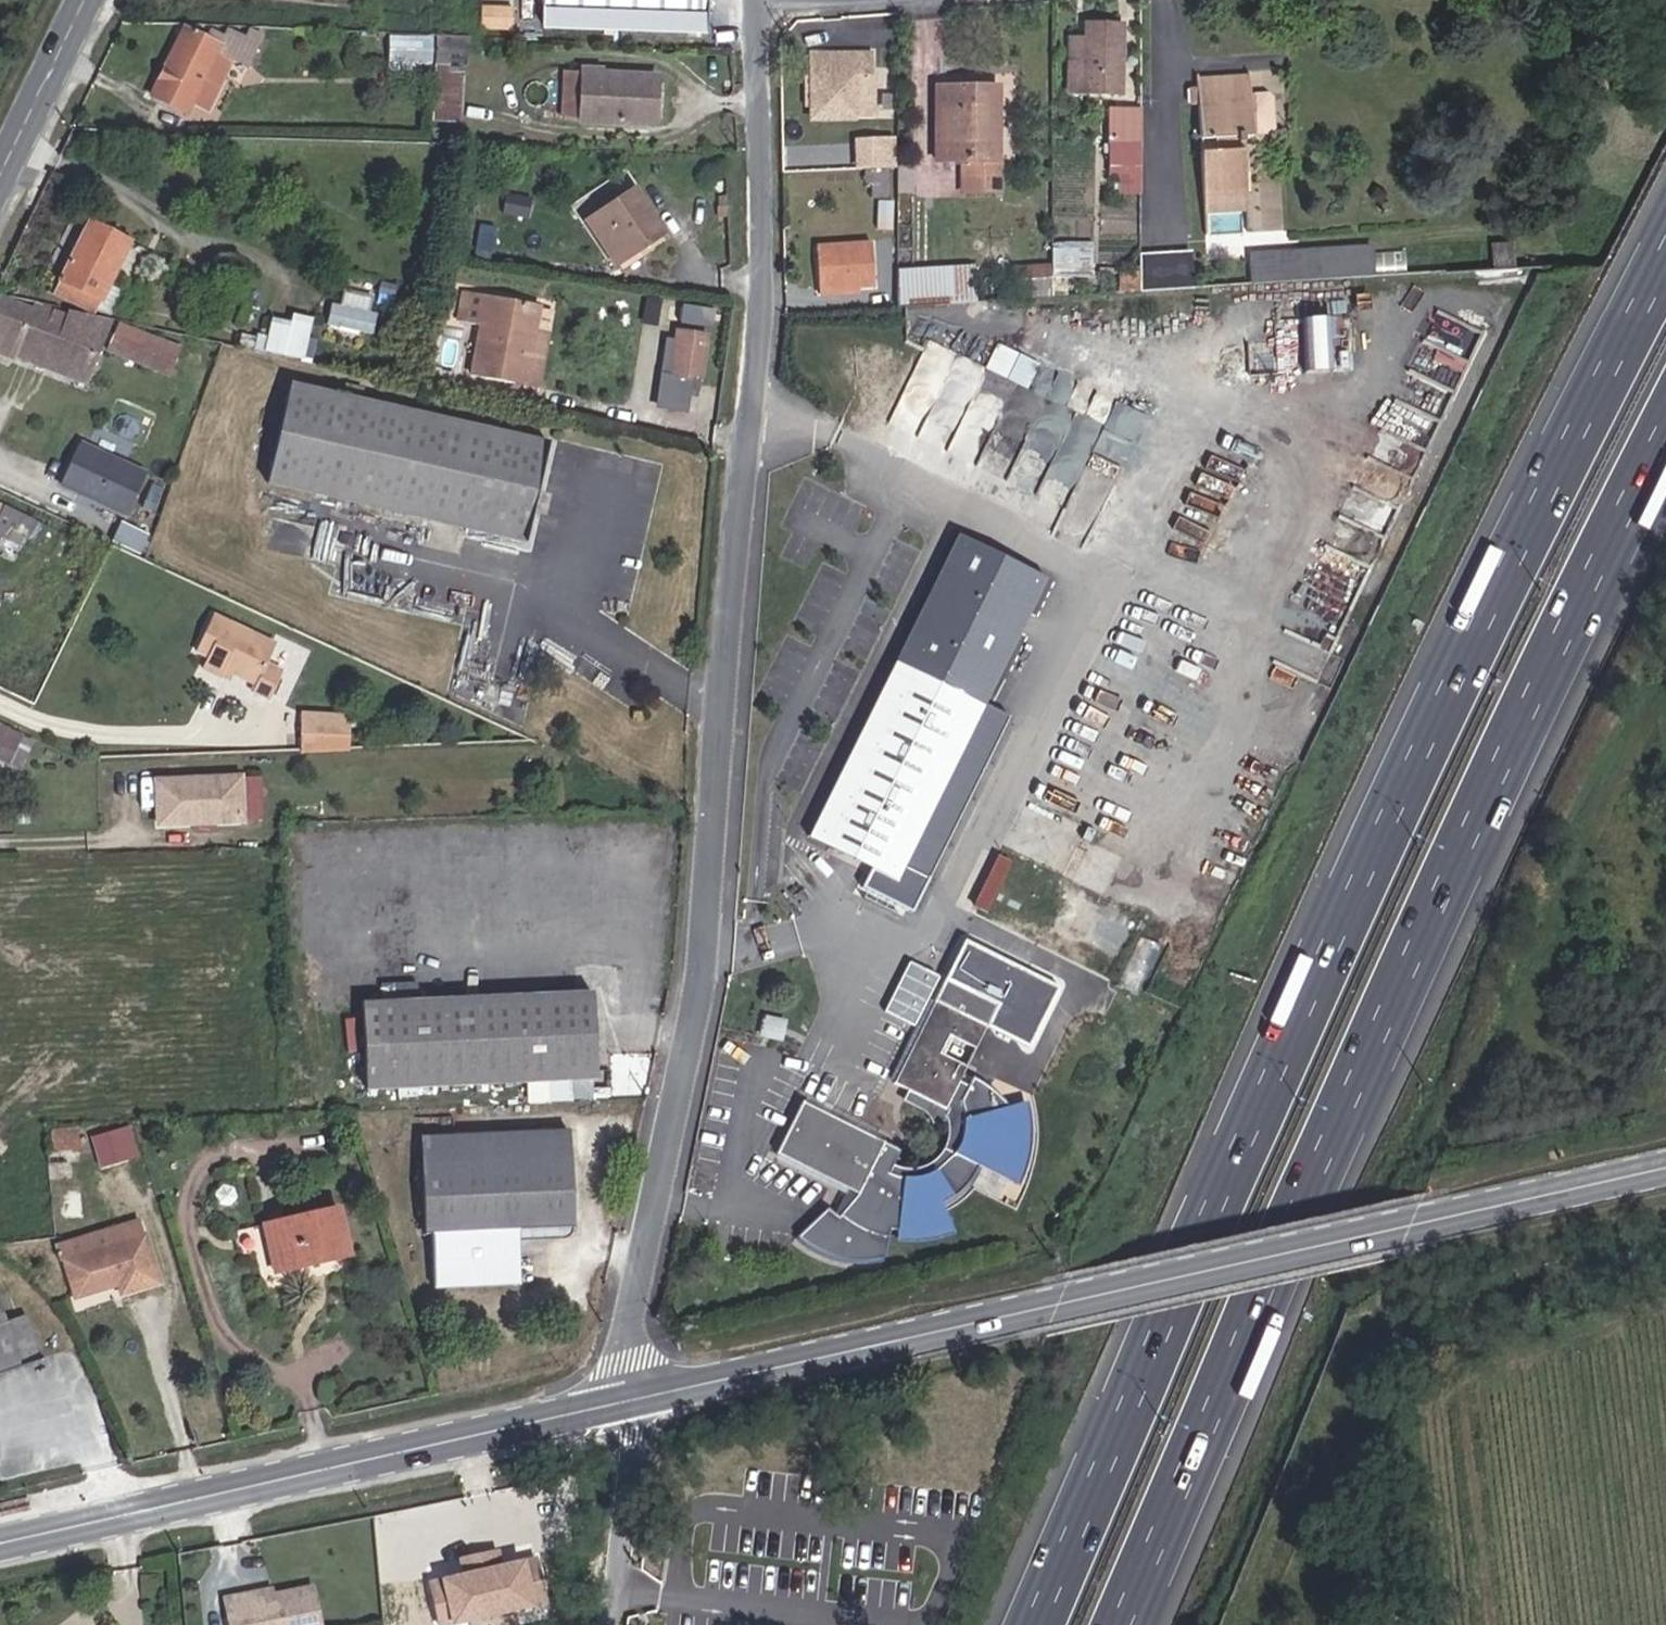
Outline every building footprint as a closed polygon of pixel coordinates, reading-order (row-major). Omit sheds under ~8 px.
[(548,25),(708,30),(710,0),(549,0),(548,25)] [(485,7),(484,29),(515,30),(516,8),(485,7)] [(1071,44),(1069,92),(1120,95),(1123,23),(1086,22),(1084,44),(1071,44)] [(186,27),(154,95),(191,113),(221,54),(248,67),(264,35),(256,31),(252,39),(232,30),(224,46),(186,27)] [(434,33),(389,32),(388,68),(433,68),(434,33)] [(809,50),(809,73),(811,73),(811,107),(811,117),(877,117),(875,74),(863,74),(863,58),(841,58),(841,50),(809,50)] [(438,66),(436,122),(462,122),(464,74),(451,73),(451,67),(438,66)] [(648,123),(651,78),(566,74),(563,119),(648,123)] [(1249,77),(1197,79),(1200,138),(1215,138),(1217,151),(1201,152),(1204,193),(1247,191),(1244,149),(1236,150),(1235,136),(1252,135),(1249,77)] [(660,78),(651,78),(648,123),(658,124),(660,78)] [(999,86),(935,86),(935,160),(962,161),(961,191),(1001,191),(1001,160),(998,161),(999,86)] [(1141,139),(1140,107),(1119,107),(1118,195),(1136,195),(1137,139),(1141,139)] [(898,165),(897,138),(884,139),(887,166),(889,166),(898,165)] [(858,142),(860,169),(873,168),(887,166),(884,139),(858,142)] [(887,166),(873,168),(872,194),(887,195),(889,166),(887,166)] [(663,232),(636,188),(589,217),(621,268),(642,254),(638,248),(663,232)] [(893,225),(894,198),(878,197),(877,224),(893,225)] [(133,240),(91,221),(61,281),(64,282),(58,294),(96,313),(133,240)] [(875,285),(870,239),(815,244),(819,290),(875,285)] [(1298,249),(1299,280),(1352,277),(1350,246),(1298,249)] [(1141,259),(1141,290),(1190,286),(1190,257),(1141,259)] [(1016,297),(1051,295),(1052,273),(1052,262),(1016,264),(1016,297)] [(974,267),(947,268),(948,302),(975,300),(974,267)] [(898,305),(948,302),(947,268),(898,269),(898,305)] [(1051,295),(1067,294),(1068,273),(1052,273),(1051,295)] [(446,320),(453,321),(458,291),(452,290),(446,320)] [(542,306),(458,291),(453,321),(482,326),(473,376),(517,384),(526,333),(536,336),(536,335),(542,306)] [(343,306),(333,304),(329,323),(376,334),(380,314),(371,312),(374,298),(346,292),(343,306)] [(20,350),(25,338),(81,360),(86,349),(100,355),(114,321),(71,311),(69,315),(64,328),(34,316),(36,311),(4,298),(0,306),(0,351),(17,357),(20,350)] [(681,323),(714,326),(716,305),(683,302),(681,323)] [(36,311),(34,316),(64,328),(69,315),(55,309),(52,317),(36,311)] [(1438,312),(1423,345),(1466,364),(1481,331),(1438,312)] [(1330,368),(1335,316),(1310,314),(1305,366),(1330,368)] [(304,361),(313,319),(293,315),(291,328),(272,324),(266,352),(304,361)] [(183,348),(161,339),(121,323),(110,351),(172,377),(181,352),(183,348)] [(165,332),(161,339),(183,348),(181,352),(187,351),(189,338),(165,332)] [(707,336),(677,332),(671,377),(701,380),(707,336)] [(536,336),(526,333),(517,384),(540,388),(550,338),(536,335),(536,336)] [(25,338),(17,357),(87,386),(100,355),(86,349),(81,360),(25,338)] [(999,342),(988,364),(1027,384),(1038,361),(999,342)] [(292,384),(270,483),(527,543),(549,443),(292,384)] [(1098,448),(1120,458),(1133,428),(1134,428),(1141,412),(1118,402),(1098,448)] [(130,521),(149,480),(83,448),(63,489),(130,521)] [(0,525),(0,537),(13,544),(25,549),(30,538),(36,525),(35,525),(7,511),(0,525)] [(38,520),(36,524),(35,525),(36,525),(30,538),(39,543),(48,525),(38,520)] [(0,537),(0,559),(5,561),(13,544),(0,537)] [(263,668),(273,649),(210,619),(193,655),(205,660),(199,672),(218,681),(222,674),(229,677),(253,688),(249,696),(266,704),(279,676),(263,668)] [(805,837),(896,883),(984,706),(893,660),(805,837)] [(226,685),(229,677),(222,674),(218,681),(226,685)] [(329,737),(299,738),(300,754),(346,752),(344,717),(328,718),(329,737)] [(329,737),(328,718),(298,719),(299,738),(329,737)] [(12,724),(0,719),(0,728),(8,732),(10,729),(12,724)] [(35,740),(10,729),(8,732),(6,738),(0,751),(0,761),(21,770),(35,740)] [(239,827),(238,783),(157,784),(158,829),(239,827)] [(970,907),(986,915),(1012,861),(996,855),(970,907)] [(1078,887),(1057,923),(1116,956),(1136,921),(1078,887)] [(595,1000),(360,1011),(364,1097),(599,1086),(595,1000)] [(892,1083),(944,1110),(986,1027),(932,1001),(892,1083)] [(776,1153),(858,1194),(884,1143),(799,1101),(776,1153)] [(961,1107),(960,1167),(1029,1168),(1030,1108),(961,1107)] [(132,1130),(125,1133),(133,1161),(140,1159),(132,1130)] [(571,1131),(422,1137),(426,1235),(433,1235),(436,1289),(522,1285),(520,1231),(576,1229),(571,1131)] [(125,1133),(95,1142),(104,1170),(133,1161),(125,1133)] [(80,1134),(53,1134),(52,1151),(80,1152),(80,1134)] [(900,1160),(895,1234),(949,1237),(952,1193),(974,1195),(976,1166),(900,1160)] [(352,1259),(343,1210),(266,1225),(275,1274),(352,1259)] [(54,1242),(58,1258),(146,1234),(142,1218),(54,1242)] [(146,1234),(58,1258),(69,1296),(115,1284),(118,1294),(159,1283),(146,1234)] [(21,1362),(42,1355),(29,1315),(8,1322),(0,1299),(0,1369),(21,1362)] [(0,1369),(0,1383),(5,1396),(30,1387),(21,1362),(0,1369)] [(551,1601),(542,1557),(507,1565),(504,1549),(468,1557),(471,1572),(436,1580),(446,1623),(551,1601)] [(315,1586),(272,1595),(250,1599),(249,1594),(230,1598),(236,1624),(323,1624),(315,1586)] [(272,1595),(271,1589),(249,1594),(250,1599),(272,1595)]
